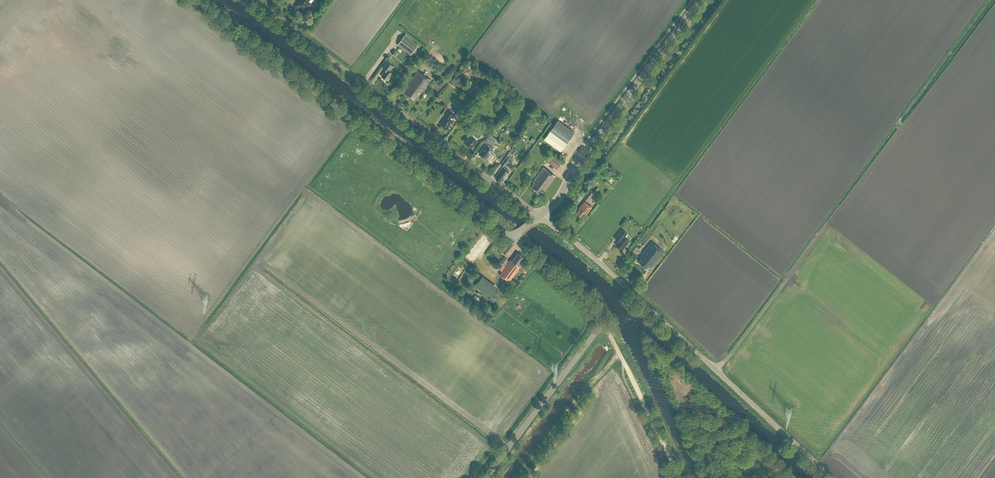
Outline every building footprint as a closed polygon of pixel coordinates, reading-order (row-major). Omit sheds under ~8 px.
[(396,44),(410,55),(418,44),(404,34),(396,44)] [(387,61),(382,68),(385,70),(381,75),(387,79),(392,73),(389,70),(393,66),(387,61)] [(403,91),(414,99),(418,94),(419,95),(421,91),(422,92),(431,79),(418,70),(403,91)] [(477,75),(472,81),(473,82),(464,93),(470,97),(479,86),(477,85),(482,78),(477,75)] [(454,115),(458,119),(459,119),(464,111),(460,108),(454,115)] [(445,115),(446,115),(440,123),(447,128),(453,120),(450,118),(454,114),(449,110),(445,115)] [(550,130),(567,142),(574,132),(557,120),(550,130)] [(480,132),(486,137),(489,133),(483,128),(480,132)] [(465,143),(471,147),(471,146),(472,146),(477,140),(481,134),(475,129),(472,133),(473,134),(471,136),(470,137),(466,134),(463,139),(467,142),(465,143)] [(544,138),(560,151),(567,142),(550,130),(544,138)] [(479,153),(486,158),(494,149),(491,146),(496,139),(492,136),(490,139),(488,137),(484,141),(486,143),(479,153)] [(547,161),(556,168),(562,160),(553,153),(547,161)] [(500,163),(503,166),(508,160),(510,162),(513,158),(508,154),(500,163)] [(496,177),(495,178),(500,181),(502,179),(503,180),(504,178),(505,178),(507,176),(506,175),(509,171),(503,166),(495,176),(496,177)] [(535,178),(533,181),(534,182),(531,186),(539,192),(540,190),(543,192),(555,176),(543,167),(535,178)] [(583,198),(588,202),(595,194),(589,190),(583,198)] [(586,213),(591,206),(584,201),(579,208),(576,212),(582,216),(585,212),(586,213)] [(615,244),(622,249),(629,240),(625,236),(627,233),(622,228),(617,234),(620,237),(615,244)] [(643,251),(644,252),(641,255),(642,256),(638,261),(647,267),(648,265),(650,267),(663,251),(651,241),(643,251)] [(499,269),(501,270),(499,273),(509,281),(520,266),(519,265),(525,257),(518,252),(512,260),(511,259),(509,261),(507,260),(508,259),(504,256),(498,265),(500,267),(499,269)] [(476,303),(481,298),(476,294),(471,299),(476,303)]
